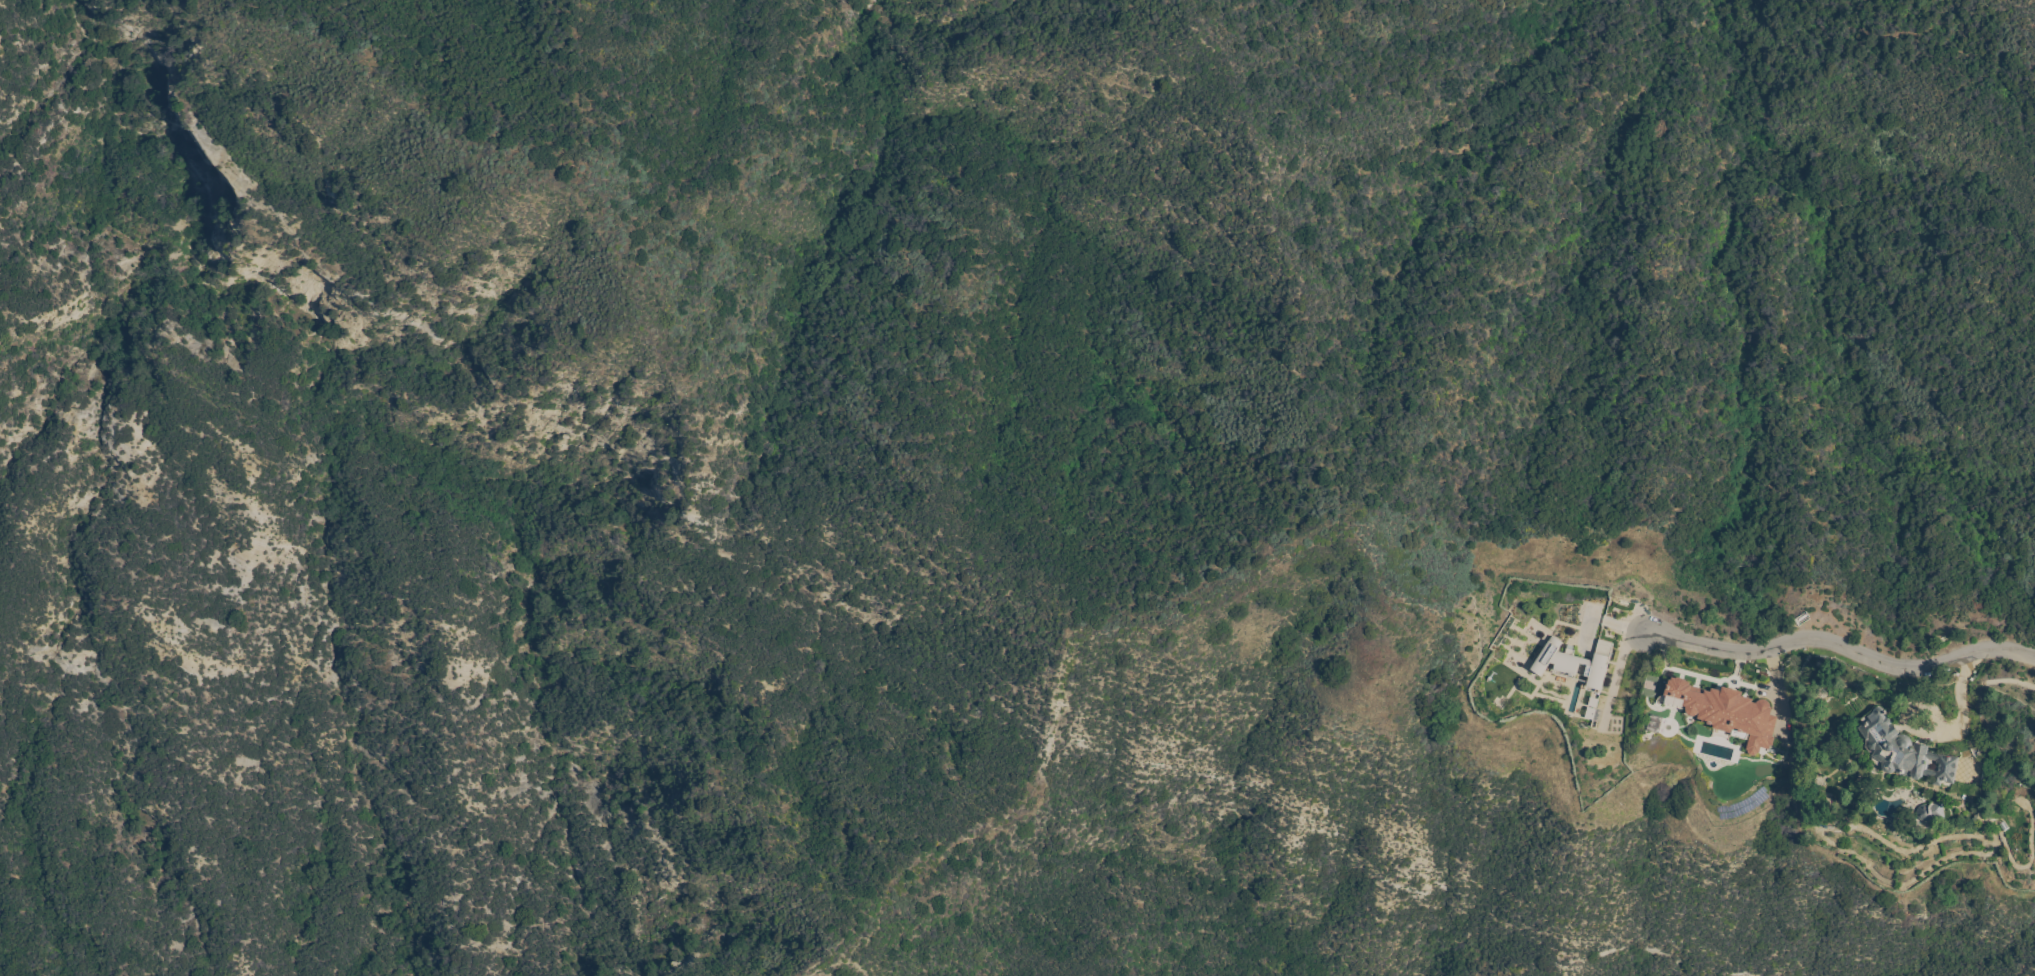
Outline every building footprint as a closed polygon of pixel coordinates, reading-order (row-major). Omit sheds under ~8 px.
[(1555,665),(1550,662),(1541,677),(1530,670),(1552,637),(1563,644),(1558,651),(1565,653),(1568,645),(1573,646),(1572,650),(1575,651),(1574,656),(1593,661),(1599,640),(1614,644),(1601,691),(1587,687),(1589,677),(1577,674),(1576,677),(1553,670),(1555,665)] [(1757,702),(1760,700),(1763,700),(1766,700),(1768,702),(1770,704),(1771,707),(1772,708),(1770,715),(1778,717),(1772,737),(1774,738),(1772,746),(1770,746),(1769,750),(1761,747),(1759,753),(1758,753),(1757,754),(1755,756),(1753,756),(1751,756),(1749,755),(1748,753),(1748,750),(1746,750),(1751,735),(1748,734),(1746,740),(1731,735),(1731,734),(1713,728),(1714,725),(1702,722),(1703,720),(1698,719),(1700,713),(1697,715),(1695,717),(1691,717),(1689,715),(1686,713),(1686,710),(1686,707),(1685,707),(1684,710),(1665,704),(1667,696),(1664,695),(1667,685),(1668,685),(1670,680),(1671,681),(1672,678),(1676,679),(1678,678),(1682,678),(1686,680),(1686,681),(1691,682),(1690,685),(1692,686),(1692,688),(1705,691),(1711,692),(1712,688),(1722,691),(1723,687),(1743,692),(1742,697),(1753,699),(1752,703),(1756,704),(1757,702)] [(1923,775),(1922,777),(1918,780),(1913,779),(1913,778),(1899,775),(1895,771),(1892,773),(1889,774),(1886,773),(1883,770),(1882,766),(1881,766),(1877,765),(1874,762),(1871,758),(1872,756),(1871,756),(1874,752),(1871,752),(1869,752),(1866,749),(1865,745),(1867,741),(1857,725),(1862,722),(1861,720),(1873,712),(1873,711),(1874,709),(1877,707),(1879,707),(1882,708),(1884,710),(1893,723),(1890,725),(1890,726),(1893,724),(1900,733),(1896,735),(1898,735),(1901,734),(1905,735),(1908,736),(1911,739),(1912,742),(1912,745),(1913,746),(1914,743),(1929,746),(1927,752),(1958,758),(1954,785),(1946,783),(1945,786),(1941,785),(1940,787),(1932,785),(1933,777),(1923,775)] [(1932,819),(1929,821),(1926,822),(1923,822),(1920,820),(1917,817),(1916,813),(1917,809),(1920,806),(1923,804),(1927,804),(1930,806),(1930,805),(1942,802),(1945,818),(1933,820),(1932,819)]
